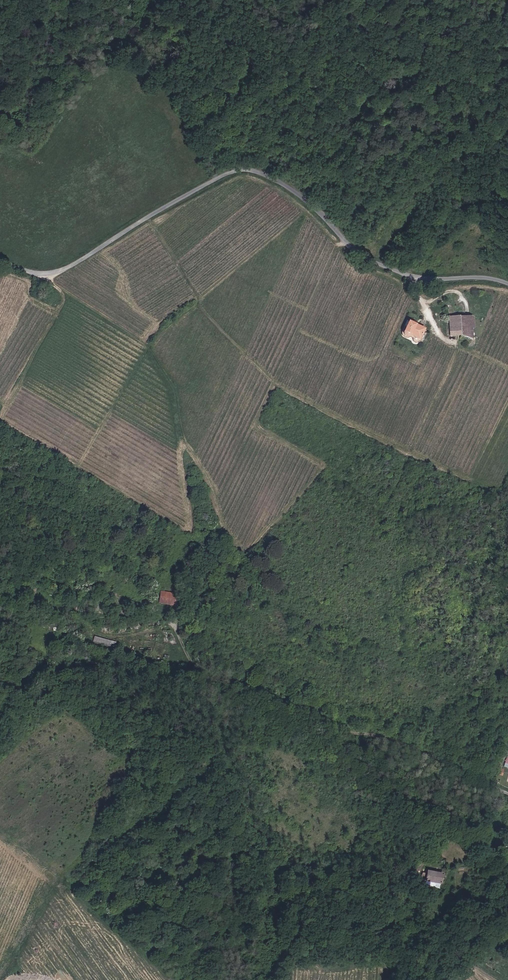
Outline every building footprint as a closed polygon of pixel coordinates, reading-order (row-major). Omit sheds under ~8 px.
[(9,142),(12,137),(5,133),(3,137),(9,142)] [(460,317),(460,316),(450,317),(450,335),(461,335),(460,317)] [(471,316),(460,317),(461,335),(470,338),(472,335),(471,328),(474,327),(473,318),(471,316)] [(425,329),(409,321),(405,329),(404,331),(404,333),(405,334),(406,335),(407,335),(408,335),(409,335),(411,333),(421,338),(425,329)] [(162,592),(161,603),(176,605),(177,594),(162,592)] [(114,642),(96,636),(94,642),(113,647),(114,642)] [(439,882),(441,874),(428,870),(428,873),(424,872),(420,881),(426,882),(426,879),(439,882)]
